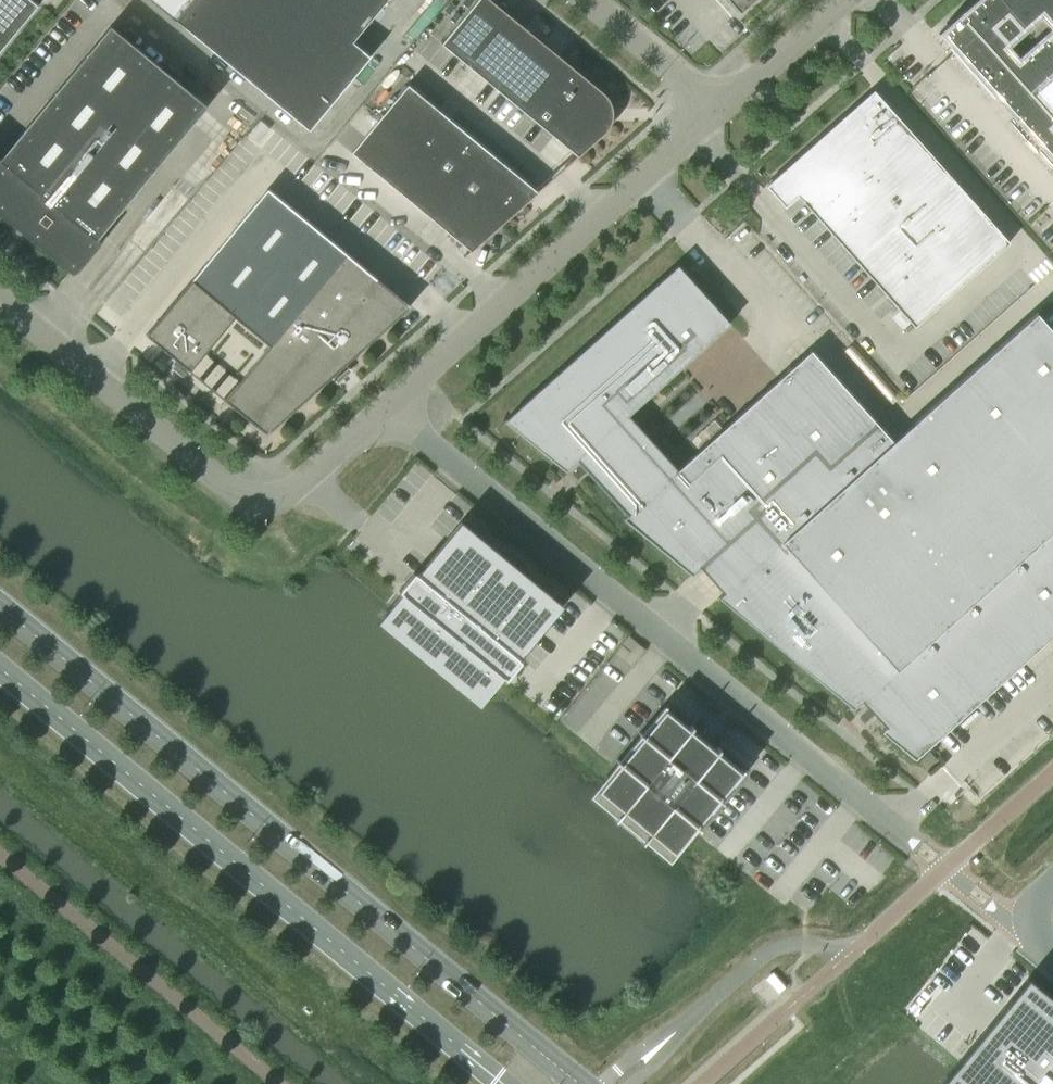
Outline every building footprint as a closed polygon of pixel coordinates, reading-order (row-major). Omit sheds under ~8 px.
[(38,4),(33,0),(0,0),(0,51),(38,4)] [(175,19),(191,0),(152,0),(175,19)] [(175,19),(309,129),(369,57),(350,41),(385,0),(191,0),(175,19)] [(441,42),(578,155),(605,130),(607,128),(608,126),(610,124),(611,122),(611,119),(612,117),(612,114),(612,112),(612,109),(612,107),(611,104),(611,102),(610,99),(609,97),(607,95),(606,93),(604,91),(602,89),(600,88),(598,87),(561,56),(493,0),(476,0),(441,42)] [(739,14),(755,0),(727,0),(739,14)] [(937,33),(951,49),(1052,163),(1052,0),(974,0),(937,33)] [(1,157),(0,157),(0,213),(74,274),(102,241),(98,237),(207,105),(111,25),(1,157)] [(538,190),(537,189),(407,83),(380,115),(505,220),(538,190)] [(873,90),(766,186),(785,207),(798,196),(914,327),(1009,242),(873,90)] [(505,220),(380,115),(365,134),(351,151),(471,250),(505,220)] [(257,120),(246,133),(255,140),(266,127),(257,120)] [(252,330),(329,237),(268,187),(147,333),(163,346),(192,370),(193,369),(192,368),(235,316),(252,330)] [(329,237),(252,330),(270,344),(226,397),(225,396),(224,397),(267,433),(410,305),(329,237)] [(589,472),(627,514),(623,518),(691,574),(700,567),(723,593),(719,597),(853,708),(861,700),(873,714),(885,727),(881,731),(914,759),(931,743),(1052,634),(1052,332),(1036,313),(892,441),(827,369),(810,350),(728,423),(673,473),(625,417),(680,368),(730,323),(677,265),(505,420),(566,470),(578,460),(589,472)] [(402,592),(384,613),(485,696),(492,688),(503,674),(561,604),(460,522),(417,574),(413,571),(399,590),(402,592)] [(625,640),(621,644),(630,651),(637,642),(628,635),(625,640)] [(621,644),(615,653),(624,660),(631,652),(630,651),(621,644)] [(632,731),(634,733),(635,734),(614,760),(611,757),(609,758),(613,761),(599,779),(597,788),(619,806),(616,810),(618,811),(621,808),(646,829),(644,832),(645,834),(648,830),(674,852),(684,839),(695,826),(699,829),(700,827),(697,824),(718,798),(721,801),(722,800),(719,797),(740,771),(717,751),(720,748),(718,747),(715,750),(690,729),(692,725),(691,724),(688,728),(660,704),(637,733),(633,730),(632,731)] [(1038,985),(962,1083),(1052,1083),(1052,997),(1038,985)]
